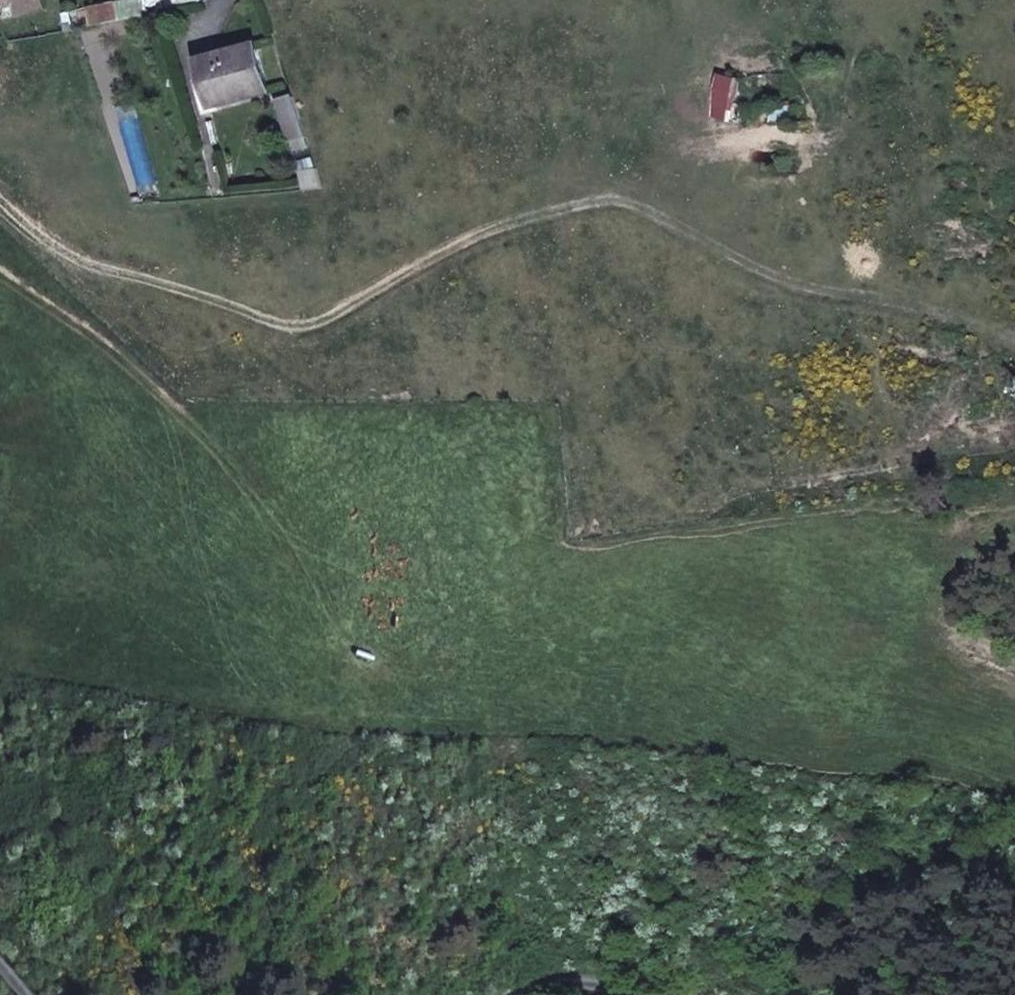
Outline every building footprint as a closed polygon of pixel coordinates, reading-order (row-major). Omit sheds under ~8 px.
[(147,0),(140,0),(120,4),(123,21),(151,15),(147,0)] [(203,6),(202,0),(177,0),(180,11),(203,6)] [(95,26),(123,21),(120,4),(92,9),(95,26)] [(266,92),(251,47),(200,61),(214,107),(266,92)] [(305,138),(292,96),(276,101),(290,142),(305,138)] [(321,187),(315,167),(299,172),(305,191),(321,187)]
